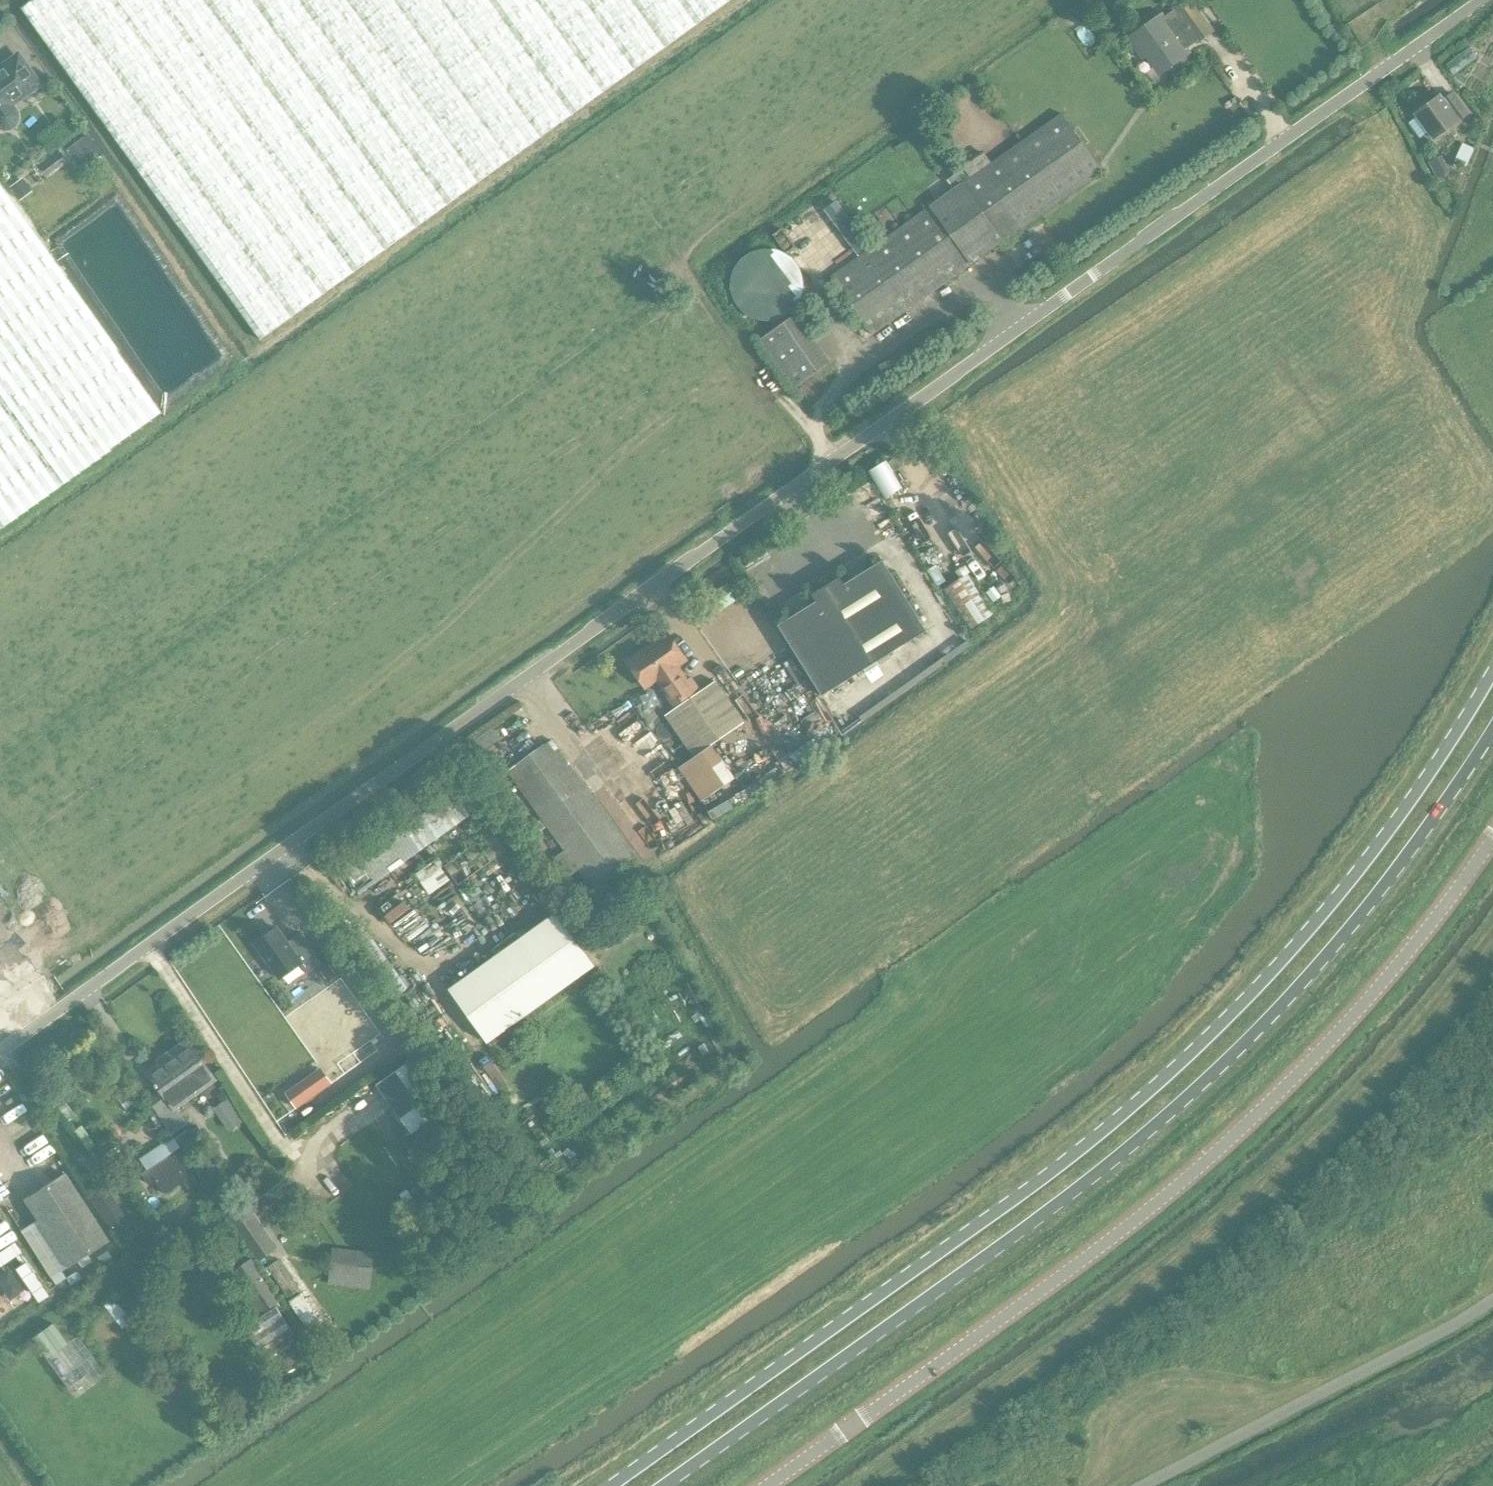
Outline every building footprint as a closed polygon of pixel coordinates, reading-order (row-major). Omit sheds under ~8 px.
[(22,8),(261,340),(614,85),(731,0),(34,0),(22,8)] [(1185,49),(1196,41),(1198,44),(1213,33),(1209,28),(1212,26),(1202,13),(1199,15),(1191,2),(1176,13),(1180,18),(1169,26),(1162,17),(1131,39),(1143,56),(1147,54),(1160,73),(1188,53),(1185,49)] [(17,56),(0,68),(0,126),(4,127),(8,126),(12,124),(14,120),(15,115),(13,111),(8,104),(37,84),(17,56)] [(1467,114),(1456,99),(1453,94),(1444,101),(1440,96),(1416,114),(1434,138),(1467,114)] [(1062,114),(992,163),(985,152),(964,167),(971,178),(963,184),(962,183),(929,207),(930,208),(831,278),(872,335),(1004,240),(1005,241),(1102,171),(1062,114)] [(84,137),(67,150),(82,170),(99,157),(84,137)] [(1462,144),(1455,161),(1466,166),(1473,149),(1462,144)] [(1437,157),(1428,162),(1438,179),(1446,175),(1437,157)] [(21,177),(8,187),(17,200),(31,191),(21,177)] [(46,252),(0,188),(0,285),(46,252)] [(795,388),(832,363),(797,313),(760,339),(795,388)] [(816,602),(778,625),(822,696),(926,631),(883,560),(845,584),(840,577),(812,594),(816,602)] [(971,629),(992,615),(966,575),(945,589),(971,629)] [(656,681),(676,709),(697,694),(679,665),(686,660),(667,633),(628,661),(646,688),(656,681)] [(666,715),(695,756),(678,768),(702,801),(735,778),(712,745),(744,722),(716,681),(697,694),(676,709),(666,715)] [(593,891),(638,859),(552,739),(508,771),(593,891)] [(359,894),(470,815),(454,792),(343,871),(359,894)] [(556,858),(548,863),(561,882),(569,876),(556,858)] [(595,966),(557,912),(450,989),(488,1042),(595,966)] [(277,928),(255,944),(280,979),(301,964),(307,973),(322,963),(301,933),(288,942),(277,928)] [(161,1064),(148,1073),(160,1090),(148,1098),(172,1134),(187,1123),(176,1107),(215,1078),(208,1068),(190,1043),(172,1056),(169,1052),(158,1060),(161,1064)] [(417,1057),(377,1085),(412,1134),(451,1106),(417,1057)] [(320,1076),(294,1095),(301,1104),(327,1086),(320,1076)] [(165,1194),(185,1181),(175,1165),(154,1179),(165,1194)] [(66,1267),(107,1241),(63,1174),(23,1200),(66,1267)] [(111,1232),(127,1221),(103,1185),(87,1196),(111,1232)] [(261,1257),(277,1246),(249,1204),(233,1215),(261,1257)] [(0,1251),(0,1266),(21,1252),(14,1242),(0,1251)] [(359,1280),(363,1251),(333,1247),(329,1276),(359,1280)] [(106,1251),(96,1258),(101,1264),(111,1257),(106,1251)] [(0,1269),(0,1278),(3,1282),(22,1269),(35,1288),(45,1282),(25,1252),(0,1269)] [(291,1296),(300,1289),(279,1259),(270,1265),(291,1296)] [(248,1262),(233,1272),(261,1316),(245,1326),(259,1348),(290,1328),(248,1262)] [(61,1271),(50,1278),(55,1285),(65,1278),(61,1271)] [(75,1271),(66,1277),(70,1284),(79,1277),(75,1271)] [(111,1312),(123,1328),(133,1321),(121,1305),(111,1312)] [(106,1376),(76,1335),(46,1357),(75,1398),(106,1376)]
